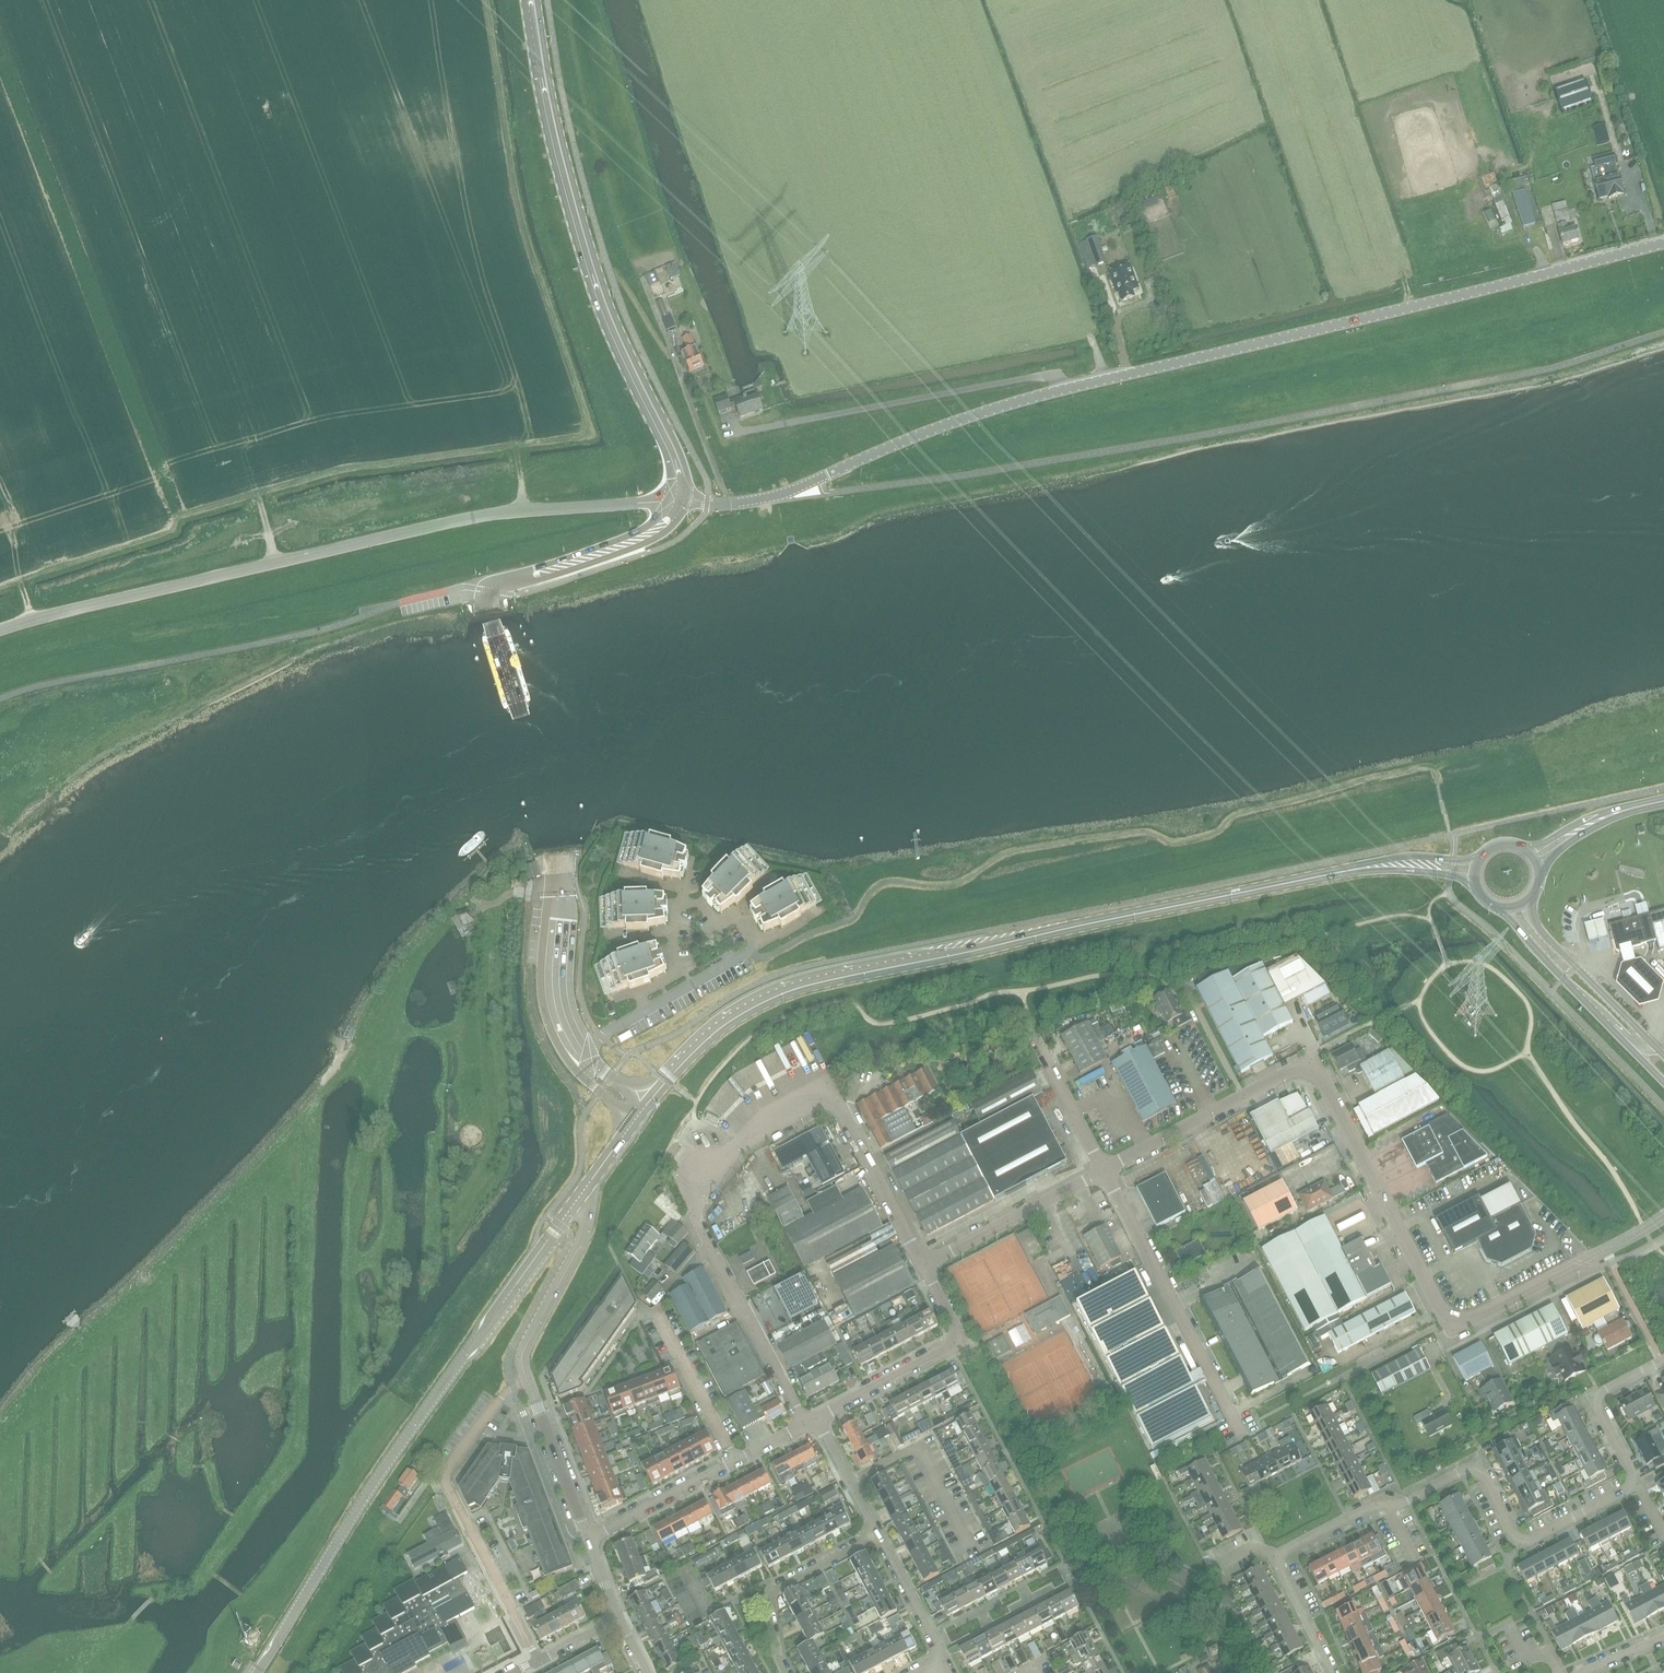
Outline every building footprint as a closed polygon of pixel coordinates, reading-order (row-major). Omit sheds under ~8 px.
[(1585,82),(1555,93),(1563,114),(1593,104),(1585,82)] [(1605,125),(1593,129),(1598,145),(1610,142),(1605,125)] [(1597,168),(1594,168),(1597,181),(1595,182),(1600,199),(1609,197),(1609,199),(1624,195),(1623,193),(1624,193),(1619,176),(1618,176),(1615,163),(1616,163),(1614,155),(1600,158),(1595,160),(1597,168)] [(1528,176),(1509,182),(1524,228),(1543,223),(1528,176)] [(1513,224),(1498,185),(1489,187),(1505,227),(1500,229),(1503,234),(1513,231),(1511,225),(1513,224)] [(1147,209),(1145,205),(1158,200),(1155,192),(1136,199),(1140,212),(1147,209)] [(1565,202),(1552,206),(1554,212),(1567,209),(1565,202)] [(1567,210),(1554,213),(1557,223),(1570,219),(1567,210)] [(1485,213),(1489,222),(1494,219),(1490,211),(1485,213)] [(1560,233),(1563,245),(1580,241),(1577,229),(1568,231),(1566,222),(1558,224),(1561,233),(1560,233)] [(1087,241),(1096,266),(1106,262),(1098,237),(1087,241)] [(671,280),(677,277),(672,265),(666,267),(671,280)] [(1118,294),(1120,293),(1123,302),(1135,298),(1132,292),(1139,289),(1130,265),(1110,272),(1118,294)] [(663,300),(656,303),(662,318),(662,319),(667,331),(674,329),(663,300)] [(691,336),(684,339),(689,351),(682,354),(690,372),(704,366),(698,353),(698,352),(696,348),(691,336)] [(748,400),(747,399),(745,400),(744,397),(729,402),(727,396),(715,400),(719,414),(737,408),(740,419),(763,411),(758,397),(748,400)] [(633,837),(625,867),(642,872),(642,874),(663,880),(664,877),(681,880),(682,871),(679,871),(680,867),(686,869),(688,863),(685,863),(688,855),(672,848),(673,845),(651,839),(650,842),(633,837)] [(714,881),(703,895),(710,900),(708,902),(712,907),(716,902),(719,905),(716,907),(722,914),(736,903),(737,905),(753,889),(752,888),(767,873),(746,851),(730,866),(728,864),(712,879),(714,881)] [(523,868),(528,881),(541,877),(537,863),(523,868)] [(766,899),(752,910),(757,917),(754,918),(757,923),(762,920),(764,923),(761,924),(765,932),(781,926),(782,928),(802,917),(800,915),(822,903),(806,877),(785,888),(784,886),(764,897),(766,899)] [(602,898),(602,929),(627,929),(627,931),(650,931),(650,928),(666,925),(665,917),(662,917),(662,913),(668,913),(668,907),(665,908),(666,899),(648,897),(648,895),(626,896),(626,898),(602,898)] [(463,926),(471,922),(474,920),(468,908),(457,914),(463,926)] [(1650,915),(1657,941),(1657,942),(1658,947),(1659,951),(1663,950),(1663,911),(1652,914),(1650,915)] [(1644,945),(1646,944),(1650,943),(1657,941),(1650,915),(1643,917),(1637,918),(1610,925),(1617,952),(1644,945)] [(1604,920),(1584,926),(1589,942),(1608,937),(1604,920)] [(1622,966),(1619,979),(1618,982),(1640,1007),(1645,1005),(1660,1001),(1663,988),(1663,980),(1644,960),(1635,961),(1634,958),(1631,946),(1619,949),(1623,961),(1623,964),(1622,966)] [(666,973),(662,965),(660,966),(658,963),(664,961),(662,955),(660,956),(658,948),(641,952),(640,949),(619,957),(619,959),(597,967),(607,997),(630,988),(630,991),(652,983),(651,980),(666,973)] [(1262,965),(1233,980),(1263,1039),(1264,1038),(1293,1023),(1278,995),(1294,987),(1300,999),(1325,985),(1297,957),(1267,973),(1263,965),(1262,965)] [(1200,987),(1197,989),(1227,1047),(1241,1074),(1273,1057),(1263,1039),(1233,980),(1229,972),(1227,973),(1200,987)] [(1161,1016),(1164,1015),(1168,1023),(1173,1021),(1177,1029),(1192,1021),(1188,1012),(1183,1015),(1170,990),(1155,997),(1159,1006),(1157,1008),(1161,1016)] [(606,1005),(610,1016),(616,1014),(612,1003),(606,1005)] [(1339,1006),(1315,1018),(1325,1037),(1348,1025),(1339,1006)] [(1089,1023),(1062,1037),(1066,1045),(1071,1054),(1076,1064),(1081,1073),(1108,1059),(1098,1041),(1105,1037),(1100,1027),(1095,1020),(1089,1023)] [(1147,1047),(1154,1059),(1166,1053),(1160,1041),(1147,1047)] [(1352,1045),(1332,1055),(1340,1070),(1347,1067),(1350,1073),(1356,1070),(1359,1075),(1363,1073),(1376,1096),(1377,1097),(1359,1107),(1374,1136),(1439,1101),(1415,1077),(1406,1082),(1389,1051),(1369,1063),(1361,1048),(1355,1052),(1352,1045)] [(1176,1104),(1146,1047),(1113,1064),(1143,1122),(1176,1104)] [(858,1105),(876,1140),(881,1150),(893,1144),(917,1131),(905,1108),(940,1090),(928,1069),(858,1105)] [(1032,1071),(970,1104),(981,1125),(1043,1093),(1032,1071)] [(996,1201),(1068,1163),(1034,1099),(962,1137),(996,1201)] [(1251,1116),(1271,1155),(1319,1130),(1310,1111),(1309,1110),(1305,1113),(1299,1100),(1293,1099),(1281,1105),(1279,1101),(1278,1101),(1251,1116)] [(929,1114),(921,1118),(925,1127),(934,1122),(929,1114)] [(1487,1157),(1447,1115),(1427,1125),(1428,1128),(1404,1141),(1418,1168),(1426,1164),(1436,1183),(1487,1157)] [(954,1121),(886,1157),(893,1172),(961,1137),(962,1136),(954,1121)] [(819,1181),(822,1186),(845,1173),(821,1128),(774,1153),(783,1169),(807,1157),(817,1175),(813,1177),(816,1183),(819,1181)] [(961,1137),(893,1172),(927,1237),(995,1202),(961,1137)] [(1137,1189),(1157,1228),(1186,1213),(1166,1174),(1137,1189)] [(1226,1200),(1216,1181),(1204,1187),(1214,1206),(1226,1200)] [(1259,1231),(1298,1211),(1282,1181),(1243,1202),(1259,1231)] [(1299,1195),(1308,1212),(1345,1193),(1341,1185),(1329,1191),(1324,1182),(1299,1195)] [(1480,1197),(1436,1220),(1454,1254),(1477,1242),(1487,1261),(1502,1266),(1532,1250),(1536,1235),(1521,1205),(1511,1185),(1503,1190),(1481,1201),(1480,1197)] [(814,1215),(835,1253),(883,1228),(863,1189),(843,1199),(837,1188),(817,1199),(808,1204),(814,1215)] [(805,1269),(835,1253),(814,1215),(804,1220),(788,1189),(769,1199),(805,1269)] [(1205,1190),(1200,1193),(1208,1209),(1213,1206),(1205,1190)] [(1282,1239),(1262,1249),(1269,1263),(1305,1331),(1313,1327),(1325,1321),(1338,1314),(1339,1313),(1391,1286),(1392,1286),(1390,1282),(1382,1266),(1381,1266),(1376,1269),(1365,1247),(1361,1240),(1342,1250),(1332,1231),(1325,1217),(1282,1239)] [(1040,1221),(1046,1231),(1051,1228),(1046,1218),(1040,1221)] [(675,1249),(678,1246),(689,1233),(679,1225),(668,1237),(671,1240),(668,1243),(675,1249)] [(636,1242),(627,1254),(635,1260),(631,1266),(643,1276),(644,1275),(649,1268),(656,1258),(653,1255),(649,1253),(649,1252),(660,1237),(647,1227),(636,1242)] [(1084,1238),(1100,1269),(1122,1258),(1106,1227),(1084,1238)] [(1177,1253),(1184,1266),(1206,1255),(1198,1241),(1177,1253)] [(665,1266),(677,1275),(696,1253),(684,1243),(665,1266)] [(834,1278),(854,1317),(855,1317),(913,1286),(893,1247),(834,1278)] [(751,1253),(740,1259),(744,1266),(755,1260),(751,1253)] [(770,1262),(748,1274),(754,1287),(777,1275),(770,1262)] [(687,1286),(670,1295),(691,1333),(707,1325),(728,1314),(723,1305),(720,1298),(709,1278),(704,1269),(683,1280),(687,1286)] [(1202,1301),(1219,1333),(1246,1319),(1251,1329),(1284,1312),(1273,1292),(1274,1291),(1263,1269),(1238,1282),(1239,1285),(1226,1292),(1225,1289),(1202,1301)] [(804,1275),(775,1290),(791,1322),(820,1307),(804,1275)] [(1077,1304),(1092,1334),(1151,1303),(1138,1278),(1132,1276),(1077,1304)] [(1599,1335),(1595,1337),(1594,1340),(1596,1344),(1600,1345),(1603,1344),(1604,1346),(1605,1346),(1608,1351),(1632,1338),(1627,1329),(1629,1328),(1630,1326),(1628,1322),(1626,1322),(1624,1323),(1623,1321),(1622,1321),(1617,1312),(1619,1310),(1603,1279),(1566,1299),(1582,1330),(1604,1318),(1609,1328),(1598,1334),(1599,1335)] [(582,1392),(639,1312),(624,1280),(553,1379),(561,1400),(582,1392)] [(654,1282),(643,1294),(652,1302),(663,1289),(654,1282)] [(912,1290),(905,1294),(908,1301),(916,1297),(912,1290)] [(1406,1294),(1352,1321),(1362,1341),(1416,1313),(1406,1294)] [(1059,1297),(1025,1315),(1036,1335),(1069,1317),(1071,1316),(1069,1313),(1061,1296),(1059,1297)] [(1092,1334),(1107,1363),(1166,1332),(1151,1303),(1092,1334)] [(1494,1336),(1509,1366),(1547,1346),(1553,1357),(1548,1359),(1552,1367),(1551,1367),(1557,1377),(1561,1375),(1565,1383),(1587,1371),(1578,1353),(1575,1355),(1571,1348),(1567,1350),(1561,1339),(1568,1335),(1553,1306),(1494,1336)] [(918,1317),(926,1333),(939,1326),(931,1311),(921,1316),(916,1307),(911,1310),(916,1318),(918,1317)] [(1219,1333),(1241,1375),(1243,1374),(1248,1383),(1246,1384),(1252,1396),(1274,1384),(1273,1382),(1286,1375),(1287,1377),(1312,1364),(1306,1353),(1305,1353),(1284,1312),(1251,1329),(1246,1319),(1219,1333)] [(905,1324),(913,1340),(926,1333),(918,1317),(916,1318),(908,1322),(904,1314),(898,1317),(903,1325),(905,1324)] [(892,1331),(900,1346),(913,1340),(905,1324),(903,1325),(895,1329),(891,1321),(885,1323),(890,1332),(892,1331)] [(1328,1334),(1338,1354),(1362,1341),(1352,1321),(1328,1334)] [(794,1367),(801,1380),(810,1375),(807,1371),(827,1360),(823,1353),(837,1345),(825,1322),(778,1346),(790,1369),(794,1367)] [(726,1397),(744,1388),(743,1388),(759,1379),(766,1376),(738,1323),(697,1345),(725,1398),(726,1397)] [(879,1338),(887,1353),(900,1346),(892,1331),(890,1332),(883,1336),(878,1327),(873,1330),(877,1339),(879,1338)] [(1583,1331),(1578,1334),(1581,1340),(1586,1338),(1583,1331)] [(1166,1332),(1107,1363),(1122,1392),(1182,1361),(1166,1332)] [(867,1345),(875,1360),(887,1353),(879,1338),(877,1339),(870,1342),(865,1334),(860,1337),(865,1346),(867,1345)] [(1004,1335),(987,1345),(995,1360),(1012,1351),(1004,1335)] [(861,1367),(875,1360),(867,1345),(865,1346),(857,1350),(852,1341),(847,1344),(852,1353),(854,1352),(861,1367)] [(1481,1373),(1486,1383),(1497,1377),(1492,1368),(1494,1367),(1481,1343),(1453,1357),(1466,1381),(1481,1373)] [(1420,1350),(1371,1375),(1382,1395),(1431,1370),(1420,1350)] [(1182,1361),(1122,1392),(1137,1421),(1197,1390),(1195,1388),(1189,1376),(1182,1361)] [(830,1365),(810,1375),(801,1380),(800,1381),(809,1397),(838,1382),(830,1365)] [(661,1374),(671,1398),(682,1394),(673,1369),(661,1374)] [(1201,1370),(1189,1376),(1195,1388),(1200,1385),(1207,1382),(1201,1370)] [(940,1377),(948,1393),(961,1386),(963,1390),(969,1387),(961,1371),(955,1374),(953,1371),(940,1377)] [(650,1378),(658,1399),(669,1394),(671,1398),(661,1374),(650,1378)] [(766,1376),(759,1379),(762,1385),(768,1382),(769,1381),(766,1376)] [(928,1384),(936,1399),(942,1396),(945,1402),(952,1399),(948,1393),(940,1377),(928,1384)] [(1489,1401),(1495,1411),(1497,1410),(1500,1411),(1504,1409),(1505,1406),(1512,1402),(1501,1380),(1499,1381),(1497,1377),(1486,1383),(1488,1387),(1481,1390),(1487,1402),(1489,1401)] [(639,1382),(647,1403),(649,1407),(660,1403),(658,1399),(650,1378),(639,1382)] [(628,1386),(636,1407),(647,1403),(639,1382),(628,1386)] [(915,1391),(923,1406),(930,1403),(936,1399),(928,1384),(915,1391)] [(617,1391),(626,1415),(625,1411),(636,1407),(628,1386),(617,1391)] [(728,1400),(743,1430),(761,1420),(754,1407),(746,1391),(745,1391),(744,1388),(726,1397),(728,1400)] [(1197,1390),(1137,1421),(1153,1450),(1212,1420),(1197,1390)] [(615,1420),(626,1415),(617,1391),(606,1395),(615,1420)] [(915,1391),(903,1397),(911,1412),(918,1409),(920,1413),(925,1410),(923,1406),(915,1391)] [(1639,1394),(1621,1404),(1623,1409),(1624,1410),(1623,1410),(1624,1412),(1625,1412),(1627,1415),(1629,1419),(1654,1406),(1646,1391),(1645,1391),(1639,1394)] [(775,1397),(754,1407),(761,1420),(766,1417),(768,1422),(786,1413),(783,1409),(778,1399),(777,1397),(776,1396),(775,1397)] [(894,1421),(898,1419),(906,1415),(909,1421),(914,1418),(911,1412),(903,1397),(890,1404),(891,1406),(887,1408),(894,1421)] [(936,1399),(930,1403),(933,1408),(939,1405),(936,1399)] [(569,1419),(569,1420),(590,1412),(590,1413),(594,1412),(589,1400),(565,1409),(565,1410),(568,1419),(569,1419)] [(971,1404),(958,1411),(960,1415),(973,1408),(971,1404)] [(1555,1410),(1549,1414),(1553,1423),(1557,1430),(1561,1428),(1562,1428),(1580,1419),(1574,1407),(1570,1409),(1567,1404),(1555,1410)] [(1311,1414),(1316,1425),(1334,1416),(1328,1405),(1311,1414)] [(1422,1423),(1430,1437),(1452,1425),(1444,1410),(1431,1417),(1428,1410),(1414,1418),(1418,1425),(1422,1423)] [(958,1411),(945,1417),(948,1422),(960,1415),(958,1411)] [(1659,1411),(1653,1415),(1656,1421),(1663,1418),(1659,1411)] [(569,1420),(573,1431),(594,1423),(590,1413),(590,1412),(569,1420)] [(872,1414),(865,1417),(870,1425),(876,1422),(872,1414)] [(956,1423),(952,1425),(957,1435),(958,1437),(963,1435),(978,1427),(971,1414),(956,1422),(956,1423)] [(1334,1416),(1316,1425),(1322,1436),(1339,1427),(1339,1426),(1334,1416)] [(945,1417),(933,1424),(935,1428),(948,1422),(945,1417)] [(1539,1418),(1531,1422),(1534,1428),(1542,1424),(1539,1418)] [(1562,1428),(1567,1439),(1568,1438),(1586,1429),(1580,1419),(1562,1428)] [(608,1424),(610,1430),(616,1428),(614,1422),(608,1424)] [(1356,1425),(1358,1430),(1365,1426),(1362,1422),(1356,1425)] [(573,1431),(578,1443),(599,1435),(594,1423),(573,1431)] [(843,1429),(850,1441),(862,1435),(855,1423),(843,1429)] [(933,1424),(920,1430),(923,1435),(935,1428),(933,1424)] [(1356,1424),(1348,1428),(1352,1434),(1354,1432),(1358,1430),(1356,1425),(1356,1424)] [(664,1429),(667,1435),(674,1432),(671,1426),(664,1429)] [(862,1435),(850,1441),(856,1453),(868,1447),(878,1442),(885,1438),(890,1436),(885,1427),(880,1430),(874,1433),(875,1436),(865,1441),(862,1435)] [(964,1437),(969,1447),(985,1439),(978,1427),(963,1435),(964,1437)] [(1322,1436),(1327,1446),(1345,1437),(1339,1427),(1322,1436)] [(610,1430),(613,1437),(618,1434),(616,1428),(610,1430)] [(1635,1443),(1643,1458),(1647,1465),(1652,1462),(1656,1469),(1663,1464),(1663,1441),(1657,1428),(1649,1432),(1651,1435),(1635,1443)] [(1567,1439),(1573,1449),(1591,1440),(1586,1429),(1568,1438),(1567,1439)] [(633,1432),(635,1438),(642,1435),(640,1430),(633,1432)] [(898,1433),(892,1436),(898,1448),(904,1445),(905,1445),(913,1440),(918,1437),(923,1435),(920,1430),(908,1437),(907,1435),(901,1438),(898,1433)] [(941,1446),(946,1444),(939,1431),(934,1433),(941,1446)] [(696,1439),(706,1458),(717,1452),(707,1433),(696,1439)] [(1269,1439),(1266,1433),(1258,1437),(1261,1443),(1269,1439)] [(578,1443),(582,1454),(603,1446),(599,1435),(578,1443)] [(642,1438),(644,1443),(651,1441),(649,1435),(642,1438)] [(1493,1450),(1499,1461),(1522,1449),(1516,1438),(1509,1442),(1506,1436),(1495,1442),(1497,1447),(1493,1450)] [(1345,1437),(1327,1446),(1332,1456),(1350,1447),(1345,1437)] [(889,1446),(885,1438),(878,1442),(882,1450),(889,1446)] [(685,1444),(696,1463),(706,1458),(696,1439),(685,1444)] [(969,1447),(976,1460),(991,1452),(985,1439),(969,1447)] [(1573,1449),(1578,1460),(1597,1450),(1591,1440),(1573,1449)] [(946,1444),(941,1446),(948,1459),(958,1453),(951,1441),(946,1444)] [(1543,1443),(1546,1450),(1551,1447),(1548,1441),(1543,1443)] [(1293,1443),(1282,1449),(1291,1466),(1292,1466),(1302,1461),(1293,1443)] [(528,1530),(534,1545),(546,1578),(573,1568),(528,1449),(510,1446),(493,1444),(461,1489),(470,1508),(476,1505),(482,1509),(495,1491),(502,1481),(506,1482),(509,1482),(510,1482),(519,1507),(516,1508),(524,1531),(528,1530)] [(675,1450),(685,1469),(696,1463),(685,1444),(675,1450)] [(1536,1448),(1539,1454),(1544,1451),(1540,1445),(1536,1448)] [(582,1454),(586,1465),(607,1457),(603,1446),(582,1454)] [(673,1446),(662,1451),(664,1455),(674,1475),(675,1474),(685,1469),(675,1450),(673,1446)] [(810,1446),(798,1453),(804,1465),(806,1468),(805,1468),(806,1470),(819,1463),(817,1458),(810,1446)] [(860,1451),(856,1453),(863,1466),(875,1460),(872,1454),(869,1448),(868,1447),(860,1451)] [(1350,1447),(1332,1456),(1333,1458),(1338,1467),(1355,1457),(1351,1449),(1350,1447)] [(1522,1449),(1499,1461),(1504,1471),(1523,1462),(1529,1459),(1523,1448),(1522,1449)] [(1282,1449),(1272,1454),(1281,1472),(1282,1471),(1291,1466),(1282,1449)] [(1579,1472),(1584,1470),(1602,1460),(1597,1450),(1578,1460),(1574,1462),(1579,1472)] [(652,1457),(664,1480),(674,1475),(664,1455),(662,1451),(652,1457)] [(1547,1457),(1544,1451),(1539,1454),(1542,1460),(1547,1457)] [(976,1460),(983,1472),(998,1464),(991,1452),(976,1460)] [(785,1459),(795,1477),(799,1475),(798,1473),(806,1468),(798,1453),(785,1459)] [(948,1459),(954,1471),(962,1467),(958,1460),(960,1459),(958,1453),(948,1459)] [(1262,1459),(1261,1460),(1271,1477),(1281,1472),(1272,1454),(1262,1459)] [(586,1465),(590,1476),(611,1468),(607,1457),(586,1465)] [(653,1486),(664,1480),(652,1457),(641,1463),(653,1486)] [(1355,1457),(1338,1467),(1339,1468),(1343,1477),(1361,1468),(1356,1459),(1355,1457)] [(773,1466),(783,1484),(788,1482),(785,1475),(792,1472),(795,1477),(785,1459),(773,1466)] [(1188,1472),(1192,1480),(1192,1481),(1211,1471),(1206,1459),(1188,1469),(1187,1467),(1178,1472),(1181,1476),(1188,1472)] [(1261,1460),(1251,1465),(1260,1483),(1271,1477),(1261,1460)] [(1602,1460),(1584,1470),(1589,1481),(1584,1483),(1587,1489),(1607,1479),(1604,1473),(1608,1471),(1602,1460)] [(383,1504),(380,1507),(389,1514),(392,1510),(403,1496),(403,1495),(407,1490),(409,1491),(419,1476),(415,1473),(420,1466),(414,1462),(409,1469),(399,1484),(402,1485),(397,1492),(394,1489),(383,1504)] [(1504,1471),(1510,1482),(1528,1472),(1523,1462),(1504,1471)] [(900,1467),(913,1492),(917,1489),(904,1464),(900,1467)] [(989,1484),(989,1485),(1004,1476),(998,1464),(983,1472),(986,1479),(989,1484)] [(1155,1465),(1150,1468),(1156,1479),(1161,1477),(1155,1465)] [(1249,1488),(1260,1483),(1251,1465),(1240,1471),(1249,1488)] [(954,1471),(961,1484),(972,1478),(968,1472),(965,1473),(962,1467),(954,1471)] [(590,1476),(594,1487),(615,1479),(611,1468),(590,1476)] [(1361,1468),(1343,1477),(1344,1478),(1349,1487),(1366,1478),(1362,1470),(1361,1468)] [(751,1477),(759,1492),(772,1485),(764,1470),(751,1477)] [(1185,1484),(1181,1486),(1183,1489),(1187,1487),(1187,1488),(1194,1484),(1198,1491),(1199,1493),(1218,1483),(1211,1471),(1192,1481),(1192,1480),(1184,1483),(1185,1484)] [(1510,1482),(1515,1492),(1534,1483),(1528,1472),(1510,1482)] [(828,1480),(824,1473),(816,1478),(819,1484),(828,1480)] [(871,1481),(878,1494),(893,1486),(886,1473),(871,1481)] [(1366,1478),(1349,1487),(1349,1489),(1354,1498),(1367,1492),(1369,1496),(1374,1493),(1380,1490),(1378,1486),(1372,1475),(1366,1478)] [(1004,1476),(989,1485),(996,1497),(1011,1489),(1004,1476)] [(739,1484),(746,1499),(759,1492),(751,1477),(739,1484)] [(961,1484),(968,1496),(972,1494),(969,1488),(975,1485),(972,1478),(961,1484)] [(615,1479),(594,1487),(598,1498),(619,1490),(619,1489),(615,1479)] [(642,1491),(647,1489),(644,1481),(639,1483),(642,1491)] [(800,1486),(806,1498),(815,1493),(812,1489),(808,1482),(800,1486)] [(1560,1482),(1554,1486),(1559,1495),(1565,1492),(1560,1482)] [(1188,1497),(1183,1500),(1185,1503),(1190,1501),(1193,1499),(1193,1500),(1200,1496),(1204,1503),(1205,1505),(1224,1494),(1218,1483),(1199,1493),(1198,1491),(1190,1495),(1191,1496),(1188,1497)] [(1515,1492),(1520,1503),(1539,1493),(1534,1483),(1515,1492)] [(726,1491),(734,1505),(746,1499),(739,1484),(726,1491)] [(806,1498),(800,1486),(791,1491),(795,1498),(803,1493),(805,1498),(806,1498)] [(832,1487),(819,1494),(823,1501),(824,1503),(827,1502),(839,1495),(834,1486),(832,1487)] [(878,1494),(884,1506),(900,1498),(893,1486),(878,1494)] [(1575,1487),(1567,1490),(1571,1497),(1571,1496),(1578,1493),(1575,1487)] [(619,1490),(598,1498),(599,1498),(599,1500),(598,1500),(602,1509),(603,1509),(623,1502),(624,1501),(627,1500),(623,1489),(623,1488),(620,1490),(619,1490)] [(913,1492),(920,1505),(924,1502),(917,1489),(913,1492)] [(996,1497),(1002,1510),(1018,1502),(1011,1489),(996,1497)] [(1445,1502),(1439,1505),(1439,1506),(1459,1496),(1456,1489),(1442,1496),(1445,1502)] [(1533,1517),(1545,1511),(1554,1507),(1545,1490),(1539,1493),(1520,1503),(1526,1514),(1531,1512),(1533,1517)] [(713,1497),(721,1512),(724,1517),(736,1510),(734,1505),(726,1491),(713,1497)] [(972,1494),(968,1496),(974,1508),(979,1506),(976,1501),(981,1499),(977,1491),(975,1492),(972,1494)] [(803,1493),(795,1498),(797,1501),(797,1502),(806,1498),(805,1498),(803,1493)] [(1206,1507),(1210,1514),(1211,1516),(1230,1506),(1224,1494),(1205,1505),(1204,1503),(1197,1507),(1199,1511),(1206,1507)] [(1459,1496),(1439,1506),(1443,1513),(1463,1503),(1459,1496)] [(808,1500),(811,1506),(817,1503),(814,1497),(808,1500)] [(884,1506),(891,1520),(907,1512),(900,1498),(884,1506)] [(808,1500),(796,1506),(799,1513),(811,1506),(808,1500)] [(693,1508),(701,1523),(714,1516),(706,1501),(693,1508)] [(765,1504),(770,1512),(775,1509),(771,1501),(765,1504)] [(920,1505),(924,1514),(921,1516),(923,1519),(931,1515),(924,1502),(920,1505)] [(1018,1502),(1002,1510),(1009,1522),(1024,1514),(1018,1502)] [(842,1503),(829,1510),(831,1514),(831,1515),(839,1531),(851,1524),(843,1509),(844,1508),(842,1503)] [(1463,1503),(1443,1513),(1446,1520),(1466,1509),(1463,1503)] [(764,1515),(770,1512),(765,1504),(760,1507),(764,1515)] [(785,1512),(788,1518),(799,1513),(796,1506),(785,1512)] [(974,1508),(981,1521),(985,1518),(979,1506),(974,1508)] [(1212,1519),(1216,1526),(1217,1528),(1236,1517),(1230,1506),(1211,1516),(1210,1514),(1203,1518),(1205,1523),(1212,1519)] [(680,1515),(688,1530),(701,1523),(693,1508),(680,1515)] [(429,1544),(408,1555),(415,1569),(439,1557),(440,1560),(449,1556),(447,1553),(463,1545),(455,1531),(454,1529),(455,1529),(444,1509),(433,1514),(441,1530),(439,1531),(438,1529),(425,1536),(429,1544)] [(1466,1509),(1446,1520),(1450,1527),(1470,1516),(1466,1509)] [(782,1522),(788,1518),(785,1512),(779,1516),(782,1522)] [(907,1512),(891,1520),(898,1532),(913,1524),(907,1512)] [(1613,1518),(1621,1534),(1622,1533),(1632,1528),(1623,1512),(1613,1518)] [(1009,1522),(1016,1535),(1031,1527),(1024,1514),(1009,1522)] [(668,1521),(675,1536),(688,1530),(680,1515),(668,1521)] [(740,1517),(745,1526),(750,1523),(746,1515),(740,1517)] [(830,1515),(819,1521),(827,1537),(839,1531),(831,1515),(830,1515)] [(926,1517),(933,1530),(937,1527),(931,1515),(923,1519),(926,1517)] [(1470,1516),(1450,1527),(1454,1534),(1474,1523),(1470,1516)] [(739,1529),(745,1526),(740,1517),(735,1520),(739,1529)] [(1218,1531),(1221,1536),(1223,1539),(1242,1529),(1236,1517),(1217,1528),(1216,1526),(1209,1530),(1211,1534),(1218,1531)] [(1613,1518),(1602,1524),(1603,1525),(1604,1528),(1611,1539),(1612,1539),(1621,1534),(1613,1518)] [(759,1522),(763,1528),(769,1525),(766,1519),(759,1522)] [(981,1521),(987,1534),(992,1531),(985,1519),(981,1521)] [(662,1543),(675,1536),(668,1521),(654,1528),(662,1543)] [(819,1521),(807,1527),(816,1543),(818,1542),(827,1537),(819,1521)] [(913,1524),(898,1532),(903,1542),(904,1545),(920,1536),(916,1529),(920,1526),(918,1522),(918,1521),(913,1524)] [(746,1529),(749,1536),(758,1532),(763,1529),(763,1528),(759,1522),(755,1524),(754,1525),(746,1529)] [(1474,1523),(1454,1534),(1457,1540),(1477,1530),(1474,1523)] [(1592,1529),(1600,1545),(1601,1544),(1606,1542),(1611,1539),(1604,1528),(1603,1525),(1602,1524),(1592,1529)] [(799,1527),(794,1529),(796,1533),(800,1542),(804,1549),(815,1543),(816,1543),(807,1527),(806,1528),(801,1530),(799,1527)] [(933,1530),(939,1542),(944,1540),(937,1527),(933,1530)] [(994,1546),(1002,1542),(999,1537),(1002,1535),(998,1528),(992,1531),(987,1534),(994,1546)] [(1592,1529),(1581,1535),(1589,1550),(1600,1545),(1592,1529)] [(652,1548),(658,1545),(651,1530),(644,1534),(652,1548)] [(1477,1530),(1457,1540),(1461,1547),(1481,1537),(1477,1530)] [(1030,1531),(1017,1538),(1020,1542),(1032,1535),(1030,1531)] [(710,1542),(711,1543),(717,1540),(713,1532),(707,1535),(710,1542)] [(795,1533),(784,1540),(792,1556),(804,1549),(800,1542),(796,1533),(795,1533)] [(731,1537),(734,1543),(741,1540),(738,1534),(731,1537)] [(706,1546),(711,1543),(710,1542),(707,1535),(701,1538),(706,1546)] [(1373,1535),(1362,1540),(1363,1542),(1370,1557),(1374,1563),(1387,1556),(1384,1550),(1381,1551),(1380,1549),(1384,1547),(1378,1535),(1374,1537),(1373,1535)] [(771,1542),(770,1542),(772,1546),(774,1550),(781,1562),(792,1556),(784,1540),(782,1536),(771,1542)] [(904,1545),(911,1557),(927,1549),(920,1536),(904,1545)] [(729,1546),(734,1543),(731,1537),(726,1540),(729,1546)] [(1481,1537),(1461,1547),(1464,1554),(1484,1544),(1481,1537)] [(1017,1538),(1005,1544),(1007,1549),(1020,1542),(1017,1538)] [(616,1546),(623,1565),(640,1558),(633,1540),(616,1546)] [(937,1552),(940,1558),(951,1553),(944,1540),(939,1542),(943,1549),(937,1552)] [(1351,1546),(1363,1568),(1373,1562),(1373,1563),(1374,1563),(1363,1542),(1362,1540),(1351,1546)] [(1561,1545),(1560,1546),(1568,1561),(1570,1561),(1579,1556),(1571,1540),(1567,1542),(1561,1545)] [(687,1546),(682,1549),(684,1553),(686,1557),(686,1556),(691,1554),(696,1551),(695,1549),(692,1543),(687,1546)] [(515,1544),(510,1547),(512,1553),(518,1550),(515,1544)] [(1005,1544),(992,1551),(995,1555),(1007,1549),(1005,1544)] [(1037,1544),(1024,1551),(1027,1556),(1032,1565),(1035,1572),(1048,1565),(1040,1549),(1037,1544)] [(1484,1544),(1464,1554),(1468,1561),(1488,1551),(1484,1544)] [(769,1568),(781,1562),(772,1546),(765,1549),(764,1547),(759,1550),(769,1568)] [(1341,1551),(1350,1568),(1360,1563),(1363,1568),(1351,1546),(1341,1551)] [(1550,1551),(1549,1551),(1558,1567),(1568,1561),(1560,1546),(1550,1551)] [(710,1552),(715,1561),(719,1559),(717,1557),(722,1555),(718,1548),(710,1552)] [(680,1560),(686,1557),(682,1549),(676,1552),(680,1560)] [(911,1557),(918,1570),(933,1562),(927,1549),(911,1557)] [(742,1557),(750,1573),(763,1567),(754,1551),(742,1557)] [(992,1551),(980,1557),(982,1562),(990,1558),(995,1555),(992,1551)] [(1330,1557),(1339,1574),(1350,1568),(1341,1551),(1330,1557)] [(1488,1551),(1468,1561),(1472,1568),(1492,1558),(1488,1551)] [(1549,1551),(1539,1556),(1548,1572),(1558,1567),(1549,1551)] [(692,1561),(696,1569),(698,1568),(699,1570),(705,1567),(704,1564),(713,1559),(714,1562),(715,1561),(710,1552),(692,1561)] [(850,1561),(857,1573),(873,1565),(866,1552),(850,1561)] [(1658,1552),(1651,1556),(1654,1562),(1661,1558),(1658,1552)] [(949,1561),(953,1568),(957,1565),(951,1553),(940,1558),(943,1564),(949,1561)] [(1012,1558),(1014,1563),(1023,1578),(1035,1572),(1032,1565),(1027,1556),(1020,1560),(1017,1555),(1012,1558)] [(1528,1562),(1537,1578),(1548,1572),(1539,1556),(1528,1562)] [(730,1563),(739,1579),(750,1573),(742,1557),(730,1563)] [(970,1568),(973,1575),(978,1572),(974,1566),(982,1562),(980,1557),(967,1564),(970,1568)] [(1320,1562),(1329,1579),(1339,1574),(1330,1557),(1320,1562)] [(417,1668),(415,1665),(431,1657),(429,1654),(448,1643),(451,1648),(466,1639),(467,1639),(456,1619),(460,1617),(471,1611),(476,1609),(491,1600),(490,1598),(484,1586),(483,1585),(477,1588),(466,1569),(462,1561),(461,1559),(461,1558),(452,1563),(417,1582),(416,1583),(414,1580),(408,1568),(398,1573),(388,1578),(391,1584),(399,1598),(384,1606),(388,1613),(373,1621),(377,1629),(362,1637),(366,1644),(351,1653),(355,1660),(340,1668),(343,1672),(408,1672),(417,1668)] [(626,1564),(623,1565),(630,1583),(633,1582),(642,1579),(645,1585),(659,1577),(655,1569),(651,1571),(650,1572),(646,1574),(645,1572),(644,1569),(640,1558),(626,1564)] [(1492,1558),(1472,1568),(1472,1569),(1478,1566),(1481,1572),(1495,1564),(1492,1558)] [(1585,1560),(1579,1563),(1586,1577),(1592,1574),(1585,1560)] [(1639,1560),(1633,1563),(1637,1571),(1643,1568),(1639,1560)] [(918,1570),(924,1582),(940,1574),(933,1562),(918,1570)] [(1309,1568),(1316,1581),(1312,1583),(1314,1587),(1329,1579),(1320,1562),(1309,1568)] [(1525,1584),(1537,1578),(1528,1562),(1517,1568),(1525,1584)] [(717,1566),(727,1586),(739,1579),(730,1563),(719,1569),(718,1566),(717,1566)] [(1002,1569),(1010,1585),(1023,1578),(1014,1563),(1002,1569)] [(967,1564),(955,1571),(957,1575),(970,1568),(967,1564)] [(1604,1568),(1607,1573),(1613,1569),(1611,1564),(1604,1568)] [(1632,1564),(1625,1568),(1629,1575),(1636,1571),(1632,1564)] [(857,1573),(863,1585),(879,1577),(873,1565),(857,1573)] [(700,1577),(706,1588),(712,1585),(715,1592),(727,1586),(717,1566),(713,1569),(714,1572),(708,1575),(707,1573),(700,1577)] [(1242,1574),(1234,1578),(1236,1583),(1243,1579),(1246,1584),(1247,1586),(1248,1588),(1267,1578),(1261,1566),(1243,1575),(1242,1574)] [(1602,1567),(1594,1571),(1598,1578),(1605,1573),(1602,1567)] [(664,1575),(668,1581),(679,1575),(676,1569),(664,1575)] [(990,1576),(998,1591),(1010,1585),(1002,1569),(990,1576)] [(826,1574),(833,1585),(840,1582),(833,1570),(826,1574)] [(1405,1592),(1411,1589),(1427,1581),(1422,1570),(1406,1578),(1405,1576),(1398,1580),(1405,1592)] [(955,1571),(942,1577),(945,1581),(957,1575),(955,1571)] [(1379,1574),(1382,1579),(1388,1576),(1386,1571),(1379,1574)] [(1373,1577),(1376,1582),(1382,1579),(1379,1574),(1373,1577)] [(1614,1574),(1606,1579),(1611,1589),(1619,1585),(1614,1575),(1614,1574)] [(679,1575),(668,1581),(671,1588),(682,1581),(679,1575)] [(823,1591),(825,1590),(830,1587),(824,1575),(817,1579),(823,1591)] [(977,1582),(985,1598),(998,1591),(990,1576),(977,1582)] [(863,1585),(869,1597),(885,1588),(879,1577),(863,1585)] [(942,1577),(930,1584),(931,1587),(932,1588),(945,1581),(942,1577)] [(1249,1591),(1253,1598),(1254,1600),(1274,1590),(1267,1578),(1248,1588),(1247,1586),(1241,1589),(1240,1590),(1242,1594),(1249,1591)] [(1598,1580),(1595,1581),(1598,1587),(1605,1583),(1604,1580),(1603,1579),(1602,1578),(1598,1580)] [(682,1581),(671,1588),(674,1593),(685,1587),(682,1581)] [(1411,1589),(1416,1600),(1433,1591),(1427,1581),(1411,1589)] [(840,1582),(833,1585),(836,1592),(839,1597),(842,1596),(845,1594),(844,1593),(844,1592),(844,1590),(840,1582)] [(965,1589),(973,1604),(985,1598),(977,1582),(965,1589)] [(1358,1585),(1361,1590),(1367,1587),(1364,1582),(1358,1585)] [(1658,1612),(1663,1609),(1663,1596),(1659,1587),(1653,1590),(1649,1583),(1643,1586),(1658,1612)] [(562,1591),(559,1593),(561,1598),(562,1599),(565,1598),(579,1591),(578,1590),(575,1584),(562,1591)] [(1352,1588),(1355,1593),(1361,1590),(1358,1585),(1352,1588)] [(1636,1599),(1647,1618),(1658,1612),(1643,1586),(1639,1588),(1643,1595),(1636,1599)] [(685,1587),(674,1593),(677,1599),(688,1593),(685,1587)] [(800,1588),(784,1596),(790,1608),(806,1600),(812,1597),(809,1592),(801,1587),(800,1588)] [(1562,1590),(1564,1595),(1571,1591),(1568,1587),(1566,1588),(1563,1589),(1562,1590)] [(875,1608),(875,1609),(892,1600),(885,1588),(869,1597),(872,1602),(864,1606),(868,1613),(875,1608)] [(667,1589),(661,1593),(664,1597),(666,1602),(672,1599),(673,1599),(670,1594),(668,1589),(667,1589)] [(952,1596),(960,1611),(973,1604),(965,1589),(952,1596)] [(1253,1598),(1246,1602),(1248,1606),(1255,1602),(1259,1609),(1260,1612),(1280,1602),(1274,1590),(1254,1600),(1253,1598)] [(540,1595),(537,1591),(530,1595),(532,1599),(540,1595)] [(629,1599),(636,1612),(651,1604),(644,1591),(629,1599)] [(939,1602),(934,1605),(938,1613),(944,1610),(948,1618),(960,1611),(952,1596),(950,1591),(937,1597),(939,1602)] [(1058,1598),(1067,1615),(1079,1608),(1071,1591),(1058,1598)] [(1416,1600),(1421,1610),(1438,1601),(1433,1591),(1416,1600)] [(557,1602),(562,1599),(561,1598),(559,1593),(554,1595),(557,1602)] [(677,1599),(680,1605),(692,1599),(688,1593),(677,1599)] [(827,1596),(830,1602),(836,1599),(833,1593),(827,1596)] [(1337,1596),(1340,1601),(1346,1598),(1344,1593),(1337,1596)] [(842,1603),(848,1600),(845,1594),(842,1596),(839,1597),(842,1603)] [(1575,1594),(1568,1597),(1568,1598),(1571,1603),(1578,1600),(1575,1594)] [(1635,1624),(1647,1618),(1636,1599),(1630,1602),(1626,1595),(1621,1597),(1635,1624)] [(1337,1596),(1322,1604),(1325,1609),(1340,1601),(1337,1596)] [(1596,1607),(1607,1627),(1618,1621),(1608,1601),(1601,1605),(1597,1597),(1592,1600),(1596,1607)] [(1046,1604),(1055,1621),(1067,1615),(1058,1598),(1046,1604)] [(1378,1600),(1377,1601),(1381,1607),(1386,1604),(1383,1598),(1378,1600)] [(1397,1604),(1394,1598),(1389,1600),(1392,1607),(1397,1604)] [(1541,1601),(1544,1606),(1550,1602),(1548,1598),(1541,1601)] [(692,1599),(680,1605),(683,1611),(694,1605),(692,1599)] [(839,1605),(836,1599),(830,1602),(833,1608),(839,1605)] [(790,1608),(796,1620),(813,1611),(806,1600),(790,1608)] [(875,1609),(882,1620),(898,1612),(892,1600),(875,1609)] [(1338,1611),(1336,1612),(1341,1624),(1366,1613),(1364,1608),(1357,1611),(1354,1605),(1352,1600),(1337,1607),(1338,1611)] [(1592,1610),(1585,1613),(1595,1633),(1596,1633),(1607,1627),(1596,1607),(1592,1600),(1588,1602),(1592,1610)] [(1421,1610),(1427,1621),(1444,1612),(1438,1601),(1421,1610)] [(536,1605),(552,1635),(564,1629),(555,1614),(549,1617),(544,1609),(541,1602),(536,1605)] [(578,1602),(567,1607),(567,1608),(575,1623),(587,1617),(578,1602)] [(1259,1609),(1252,1613),(1254,1618),(1262,1614),(1265,1621),(1266,1623),(1285,1613),(1280,1602),(1260,1612),(1259,1609)] [(636,1612),(642,1624),(657,1617),(651,1604),(636,1612)] [(1034,1611),(1042,1628),(1055,1621),(1046,1604),(1034,1611)] [(1384,1613),(1389,1610),(1386,1604),(1381,1607),(1384,1613)] [(541,1642),(552,1635),(536,1605),(524,1611),(528,1617),(534,1615),(538,1623),(532,1626),(541,1642)] [(694,1605),(683,1611),(686,1616),(697,1610),(694,1605)] [(1552,1606),(1545,1610),(1548,1616),(1555,1612),(1552,1606)] [(555,1614),(564,1629),(575,1623),(567,1608),(555,1614)] [(1575,1609),(1570,1612),(1574,1619),(1576,1623),(1584,1639),(1585,1638),(1595,1633),(1585,1613),(1579,1617),(1575,1609)] [(697,1610),(686,1616),(689,1622),(700,1616),(697,1610)] [(710,1620),(716,1631),(732,1623),(726,1611),(710,1620)] [(796,1620),(803,1632),(819,1623),(813,1611),(796,1620)] [(854,1611),(848,1615),(851,1620),(857,1617),(854,1611)] [(1021,1617),(1030,1634),(1042,1628),(1034,1611),(1021,1617)] [(1397,1615),(1400,1621),(1405,1619),(1402,1612),(1397,1615)] [(1427,1633),(1427,1634),(1449,1622),(1444,1612),(1427,1621),(1432,1631),(1427,1633)] [(1569,1622),(1562,1625),(1573,1645),(1584,1639),(1576,1623),(1574,1619),(1570,1612),(1565,1614),(1569,1622)] [(674,1616),(676,1621),(683,1618),(680,1613),(674,1616)] [(1265,1621),(1258,1625),(1260,1629),(1268,1626),(1271,1633),(1273,1635),(1292,1625),(1286,1614),(1285,1613),(1266,1623),(1265,1621)] [(1341,1624),(1346,1634),(1370,1624),(1368,1617),(1366,1613),(1341,1624)] [(887,1621),(891,1628),(892,1630),(896,1638),(904,1654),(905,1654),(917,1647),(908,1631),(902,1634),(898,1627),(898,1626),(897,1624),(903,1621),(899,1615),(887,1621)] [(689,1622),(691,1628),(692,1629),(704,1623),(700,1616),(689,1622)] [(845,1616),(840,1619),(841,1622),(843,1625),(847,1623),(849,1622),(845,1616)] [(642,1624),(649,1636),(664,1628),(657,1617),(642,1624)] [(857,1617),(851,1620),(852,1621),(854,1626),(860,1623),(858,1618),(857,1617)] [(1009,1624),(1018,1640),(1030,1634),(1021,1617),(1009,1624)] [(1388,1622),(1392,1628),(1397,1625),(1394,1619),(1388,1622)] [(1552,1621),(1547,1624),(1551,1631),(1561,1651),(1573,1645),(1562,1625),(1556,1629),(1552,1621)] [(843,1625),(839,1627),(840,1628),(843,1626),(846,1631),(848,1630),(852,1628),(849,1622),(847,1623),(843,1625)] [(1245,1625),(1243,1625),(1246,1631),(1246,1632),(1252,1629),(1253,1629),(1253,1628),(1250,1622),(1245,1625)] [(1449,1622),(1427,1634),(1432,1644),(1437,1642),(1454,1633),(1449,1622)] [(719,1638),(715,1640),(717,1645),(722,1642),(722,1643),(738,1634),(732,1623),(716,1631),(719,1638)] [(798,1650),(804,1662),(820,1653),(814,1641),(825,1635),(819,1623),(803,1632),(809,1644),(798,1650)] [(1076,1626),(1080,1633),(1086,1630),(1082,1623),(1076,1626)] [(876,1627),(879,1633),(885,1630),(882,1624),(876,1627)] [(997,1630),(1006,1647),(1018,1640),(1009,1624),(997,1630)] [(1346,1634),(1350,1645),(1375,1635),(1373,1630),(1370,1624),(1346,1634)] [(1054,1628),(1059,1636),(1064,1633),(1060,1625),(1054,1628)] [(1274,1637),(1277,1644),(1279,1647),(1298,1637),(1292,1625),(1273,1635),(1271,1633),(1264,1636),(1266,1641),(1274,1637)] [(1392,1627),(1392,1628),(1395,1634),(1400,1631),(1397,1625),(1392,1627)] [(873,1636),(879,1633),(876,1627),(870,1630),(873,1636)] [(649,1636),(655,1648),(670,1640),(664,1628),(649,1636)] [(1410,1629),(1405,1631),(1405,1632),(1411,1642),(1416,1640),(1416,1639),(1414,1635),(1410,1629)] [(985,1636),(994,1653),(1006,1647),(997,1630),(985,1636)] [(245,1642),(247,1644),(249,1645),(252,1645),(255,1645),(257,1643),(258,1641),(258,1638),(258,1636),(256,1633),(254,1632),(252,1631),(249,1632),(247,1633),(245,1635),(244,1637),(244,1640),(245,1642)] [(695,1635),(698,1641),(704,1638),(701,1632),(695,1635)] [(851,1637),(854,1643),(860,1640),(856,1633),(855,1634),(851,1636),(851,1637)] [(1068,1640),(1064,1633),(1059,1636),(1062,1643),(1068,1640)] [(1070,1642),(1074,1649),(1069,1652),(1071,1657),(1093,1646),(1087,1633),(1070,1642)] [(722,1643),(728,1655),(744,1646),(738,1634),(722,1643)] [(1350,1645),(1355,1656),(1379,1646),(1375,1635),(1350,1645)] [(851,1636),(845,1640),(848,1646),(854,1643),(851,1637),(851,1636)] [(972,1643),(981,1660),(994,1653),(985,1636),(972,1643)] [(692,1637),(686,1640),(689,1645),(691,1650),(697,1647),(695,1642),(692,1637)] [(1277,1644),(1270,1648),(1272,1653),(1280,1649),(1284,1658),(1304,1648),(1298,1637),(1279,1647),(1277,1644)] [(707,1644),(704,1638),(698,1641),(701,1647),(707,1644)] [(896,1638),(885,1644),(893,1660),(904,1654),(896,1638)] [(466,1639),(451,1648),(454,1653),(469,1645),(466,1639)] [(655,1648),(661,1660),(676,1652),(670,1640),(655,1648)] [(1044,1643),(1048,1650),(1053,1647),(1049,1640),(1044,1643)] [(1405,1640),(1400,1643),(1403,1649),(1408,1646),(1407,1646),(1405,1640)] [(1416,1640),(1411,1642),(1412,1644),(1414,1648),(1419,1645),(1416,1640)] [(1028,1646),(1035,1659),(1041,1655),(1034,1642),(1028,1646)] [(972,1643),(960,1650),(961,1652),(962,1654),(968,1665),(969,1666),(981,1660),(972,1643)] [(873,1650),(882,1666),(893,1660),(885,1644),(873,1650)] [(1216,1645),(1207,1650),(1208,1650),(1213,1659),(1222,1655),(1216,1645)] [(728,1655),(732,1662),(730,1664),(732,1668),(751,1658),(744,1646),(728,1655)] [(1093,1646),(1071,1657),(1075,1664),(1079,1665),(1082,1663),(1083,1667),(1100,1658),(1093,1646)] [(1355,1656),(1360,1667),(1384,1657),(1379,1646),(1355,1656)] [(1408,1646),(1403,1649),(1406,1655),(1411,1653),(1411,1652),(1408,1646)] [(1448,1658),(1454,1669),(1474,1659),(1468,1647),(1454,1654),(1450,1646),(1438,1652),(1442,1661),(1448,1658)] [(958,1647),(952,1650),(955,1655),(961,1652),(960,1650),(958,1647)] [(585,1657),(592,1670),(593,1672),(600,1672),(599,1671),(607,1667),(605,1664),(601,1656),(598,1649),(591,1653),(591,1654),(585,1657)] [(1016,1652),(1023,1665),(1029,1662),(1022,1649),(1016,1652)] [(861,1656),(869,1672),(882,1666),(873,1650),(861,1656)] [(833,1654),(834,1656),(836,1660),(842,1656),(839,1651),(833,1654)] [(661,1660),(667,1672),(682,1664),(676,1652),(661,1660)] [(607,1653),(601,1656),(605,1664),(607,1667),(613,1664),(607,1653)] [(810,1672),(826,1665),(820,1653),(804,1662),(810,1672)] [(710,1657),(713,1663),(719,1660),(716,1654),(710,1657)] [(1064,1654),(1051,1660),(1054,1667),(1067,1660),(1064,1654)] [(1004,1658),(1011,1672),(1017,1668),(1010,1655),(1004,1658)] [(570,1663),(576,1672),(587,1672),(592,1670),(585,1657),(584,1656),(577,1660),(578,1661),(572,1664),(571,1663),(570,1663)] [(836,1660),(838,1662),(839,1666),(845,1663),(842,1656),(836,1660)] [(869,1672),(861,1656),(849,1663),(855,1672),(868,1672),(869,1672)] [(735,1667),(738,1672),(750,1672),(757,1669),(751,1658),(732,1668),(733,1668),(735,1667)] [(1087,1672),(1101,1672),(1106,1670),(1100,1658),(1083,1667),(1087,1672)] [(1221,1667),(1219,1668),(1221,1672),(1224,1672),(1234,1667),(1231,1661),(1225,1665),(1221,1658),(1218,1660),(1221,1667)] [(1360,1667),(1362,1672),(1377,1672),(1382,1671),(1378,1660),(1378,1659),(1360,1667)] [(1450,1671),(1451,1672),(1476,1672),(1480,1671),(1474,1659),(1454,1669),(1451,1670),(1450,1671)] [(719,1660),(713,1663),(716,1669),(722,1666),(719,1660)] [(242,1664),(236,1661),(233,1666),(238,1670),(242,1664)] [(996,1672),(1004,1672),(998,1661),(992,1665),(996,1672)] [(1400,1670),(1401,1671),(1402,1672),(1427,1672),(1421,1661),(1408,1667),(1407,1668),(1406,1667),(1402,1669),(1400,1670)] [(559,1672),(576,1672),(570,1663),(564,1667),(565,1668),(559,1671),(558,1670),(557,1670),(559,1672)] [(826,1665),(810,1672),(831,1672),(826,1665)]
